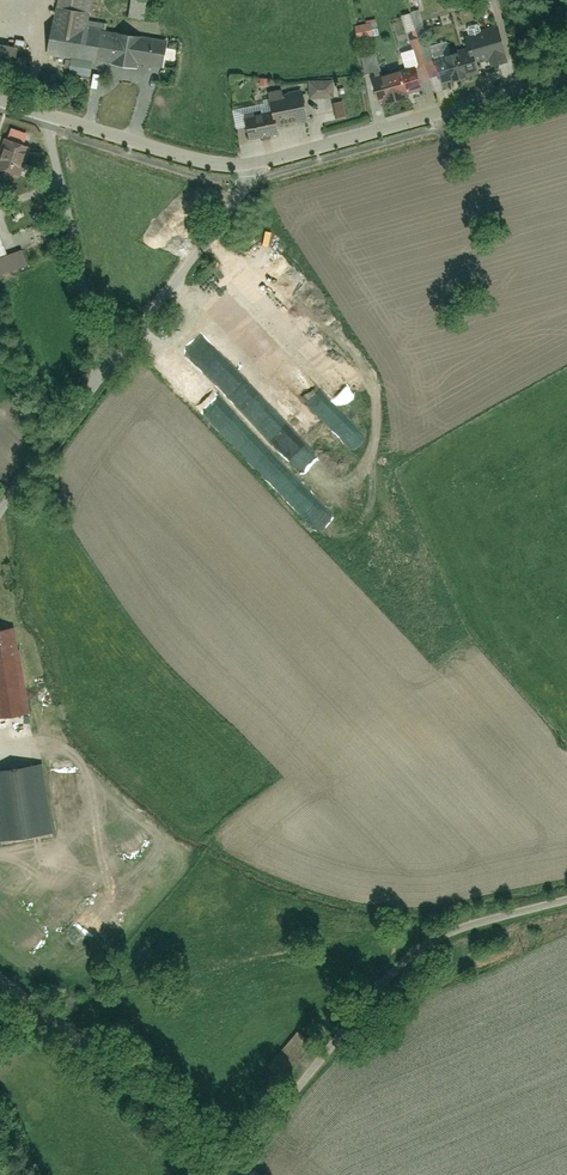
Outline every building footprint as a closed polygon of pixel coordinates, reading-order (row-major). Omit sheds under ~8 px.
[(58,23),(55,22),(49,55),(136,70),(137,62),(142,37),(89,29),(94,0),(62,0),(58,23)] [(130,21),(148,23),(150,0),(132,0),(130,21)] [(469,35),(475,55),(482,53),(485,64),(505,58),(496,28),(469,35)] [(161,66),(166,41),(142,37),(137,62),(161,66)] [(410,42),(413,65),(425,63),(421,40),(410,42)] [(424,46),(426,59),(435,58),(433,45),(424,46)] [(436,56),(443,83),(478,74),(471,47),(436,56)] [(378,54),(364,57),(369,77),(383,73),(378,54)] [(375,79),(381,104),(409,97),(408,92),(422,89),(417,68),(375,79)] [(303,94),(268,99),(270,111),(247,115),(250,138),(281,134),(279,123),(307,118),(303,94)] [(0,156),(0,170),(19,176),(31,143),(7,135),(0,156)] [(35,231),(13,238),(19,257),(41,250),(35,231)] [(31,713),(21,628),(0,631),(0,716),(31,713)] [(0,775),(0,842),(53,835),(44,770),(0,775)]
